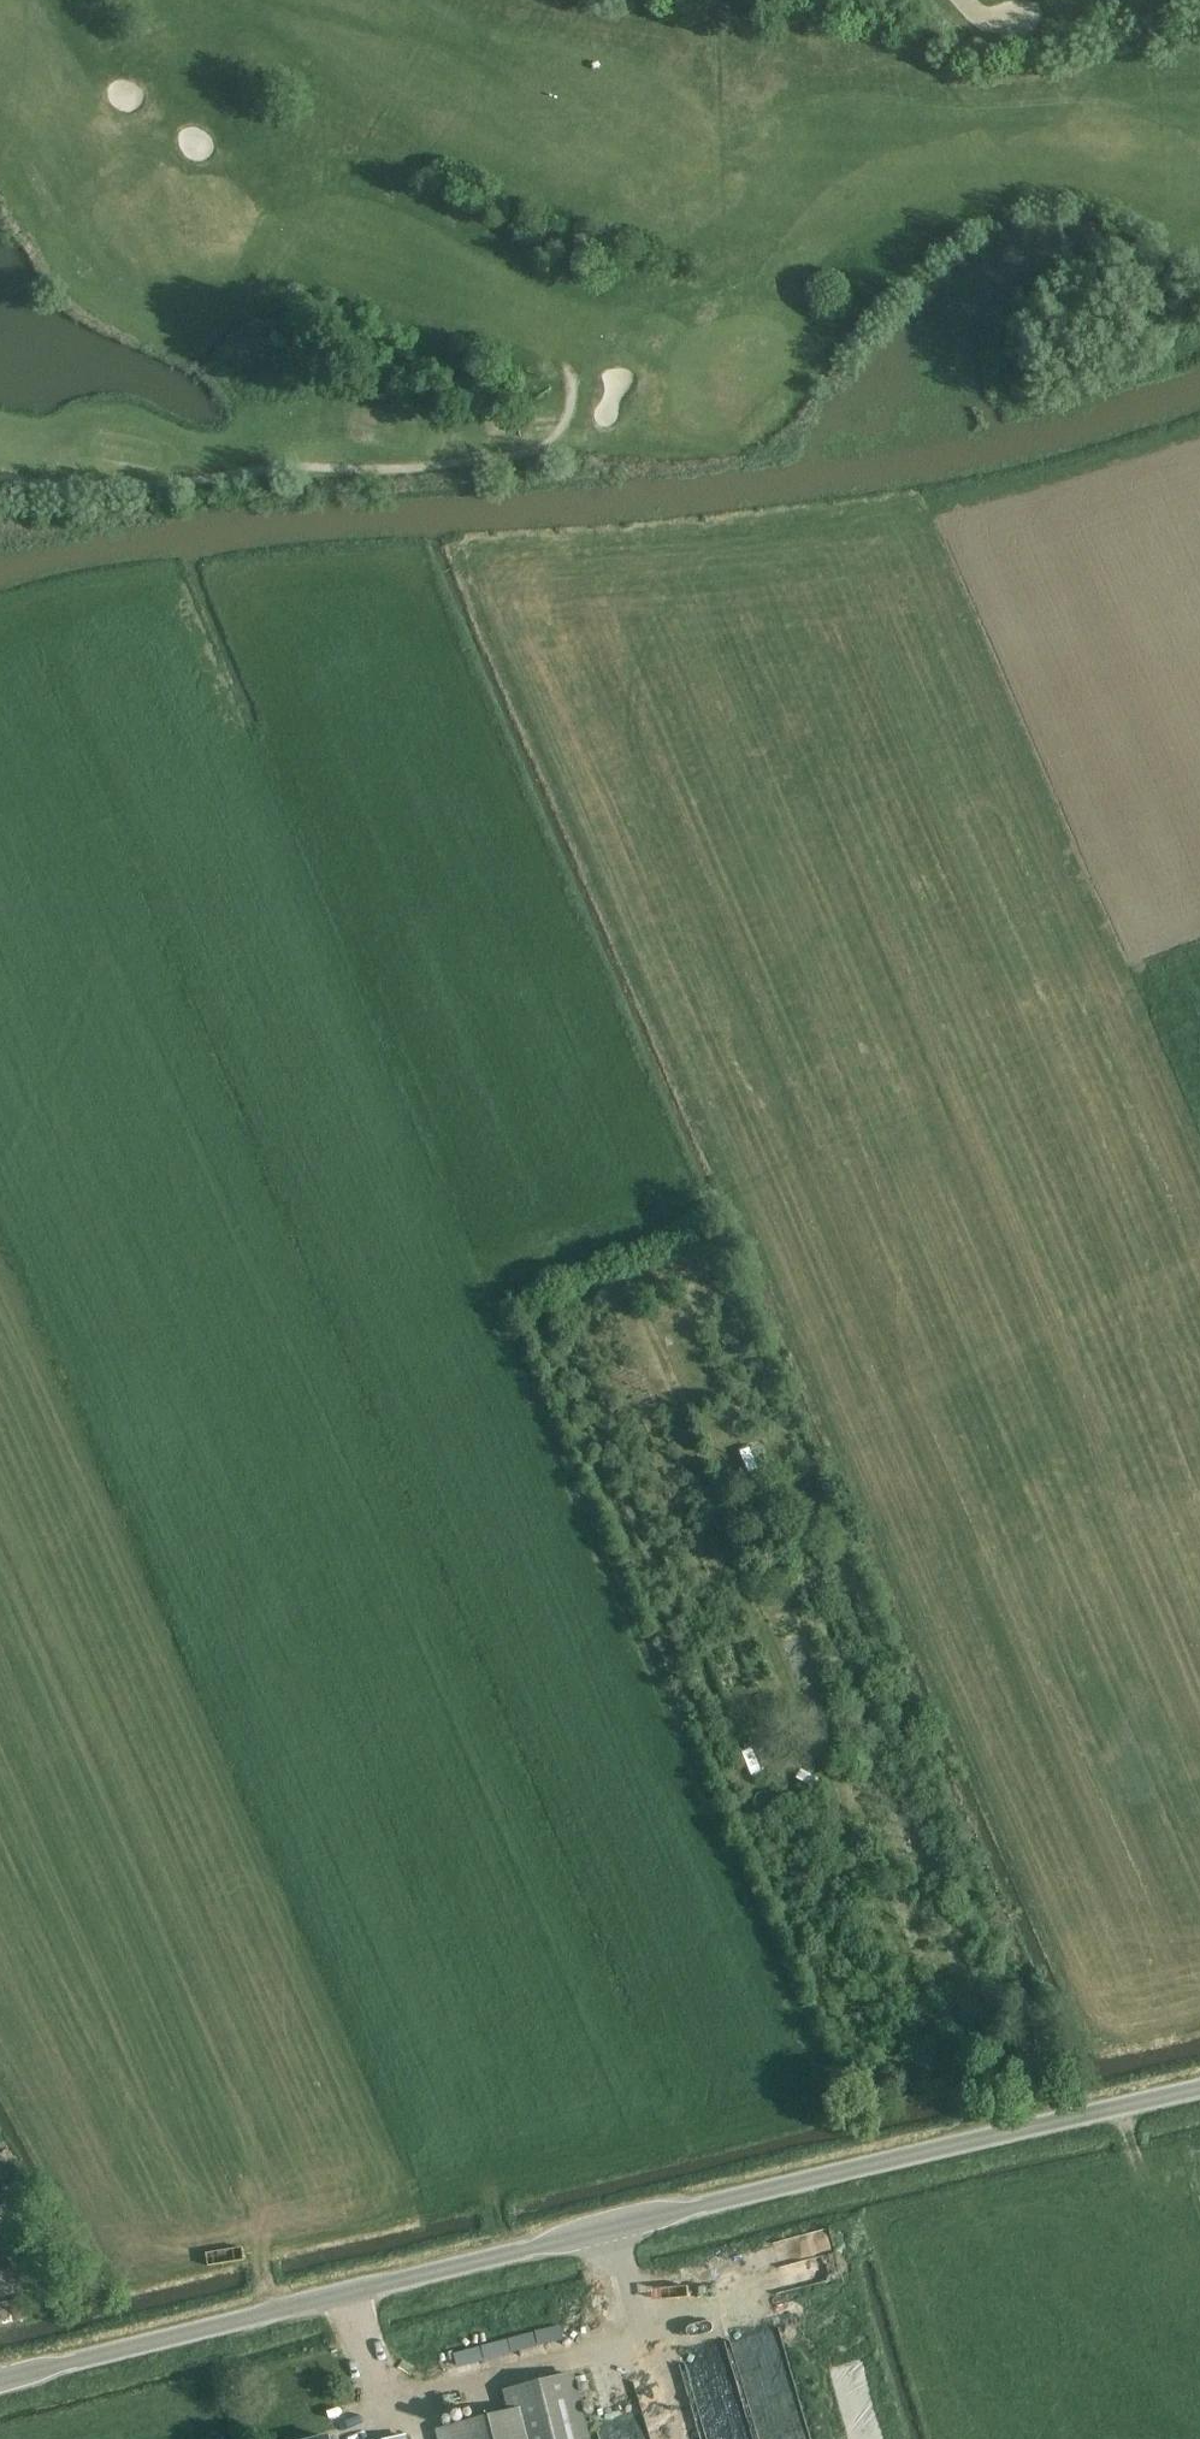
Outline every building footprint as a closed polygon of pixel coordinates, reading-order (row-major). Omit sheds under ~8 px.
[(748,1472),(769,1463),(760,1442),(740,1450),(748,1472)] [(753,1776),(775,1768),(764,1742),(743,1751),(753,1776)] [(20,2268),(9,2228),(0,2231),(0,2274),(20,2268)] [(825,2229),(773,2244),(787,2292),(839,2277),(825,2229)] [(27,2317),(23,2298),(0,2304),(0,2323),(27,2317)] [(783,2325),(686,2348),(707,2438),(810,2438),(783,2325)] [(570,2375),(503,2392),(508,2411),(439,2429),(442,2438),(586,2438),(570,2375)]
